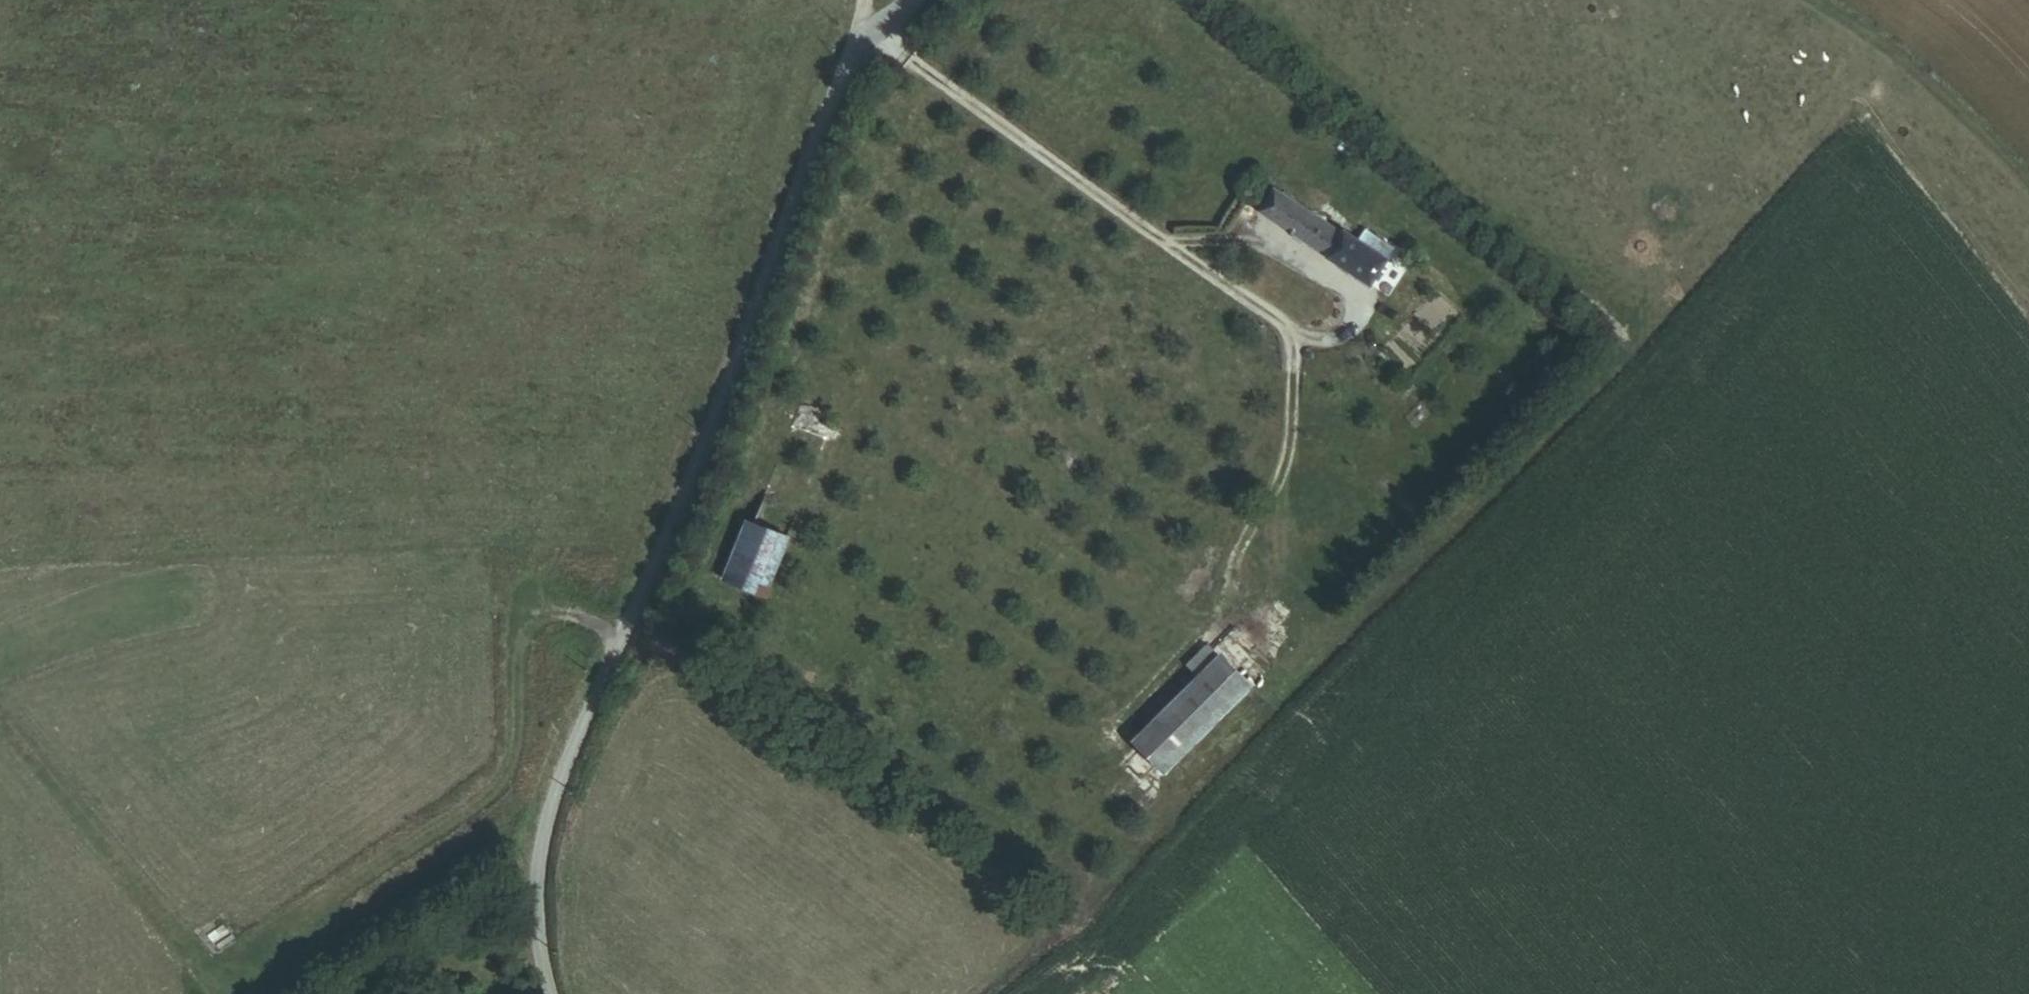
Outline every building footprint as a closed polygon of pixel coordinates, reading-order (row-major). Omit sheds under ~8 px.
[(1333,260),(1349,236),(1281,190),(1265,214),(1333,260)] [(1333,260),(1376,289),(1399,253),(1371,234),(1363,245),(1349,236),(1333,260)] [(727,581),(767,598),(791,539),(751,523),(727,581)] [(1141,744),(1171,774),(1254,692),(1212,650),(1193,669),(1205,681),(1141,744)]
